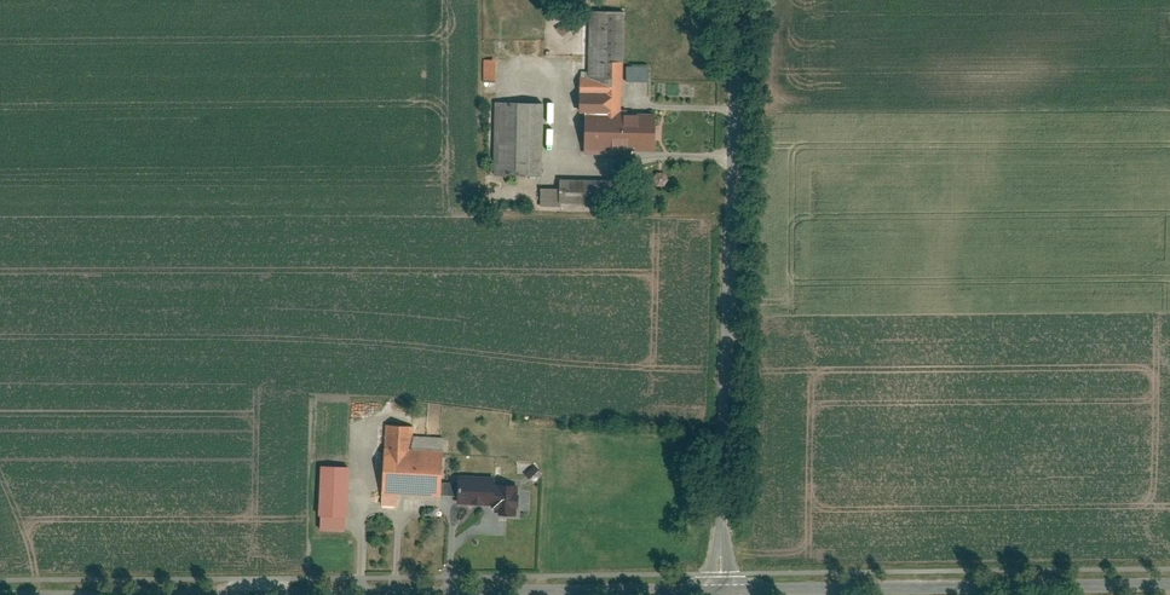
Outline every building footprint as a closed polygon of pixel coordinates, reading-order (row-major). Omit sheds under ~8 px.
[(623,10),(588,10),(586,76),(579,76),(578,115),(580,115),(618,115),(619,93),(622,93),(623,10)] [(564,23),(558,28),(566,37),(572,32),(564,23)] [(494,80),(494,59),(483,58),(482,79),(494,80)] [(648,65),(626,65),(626,80),(648,79),(648,65)] [(539,102),(493,101),(491,174),(537,175),(539,102)] [(580,146),(652,147),(653,116),(618,115),(580,115),(580,146)] [(594,179),(558,178),(558,188),(557,202),(594,202),(594,179)] [(539,187),(539,204),(557,204),(557,202),(558,188),(539,187)] [(439,496),(441,452),(412,451),(413,427),(385,425),(382,493),(439,496)] [(532,482),(541,472),(533,465),(524,474),(532,482)] [(343,516),(345,516),(348,467),(318,466),(316,514),(318,514),(343,516)] [(492,476),(457,474),(455,502),(491,504),(492,484),(492,476)] [(516,515),(518,486),(492,484),(491,504),(496,504),(496,514),(516,515)] [(318,528),(342,529),(343,516),(318,514),(318,528)]
